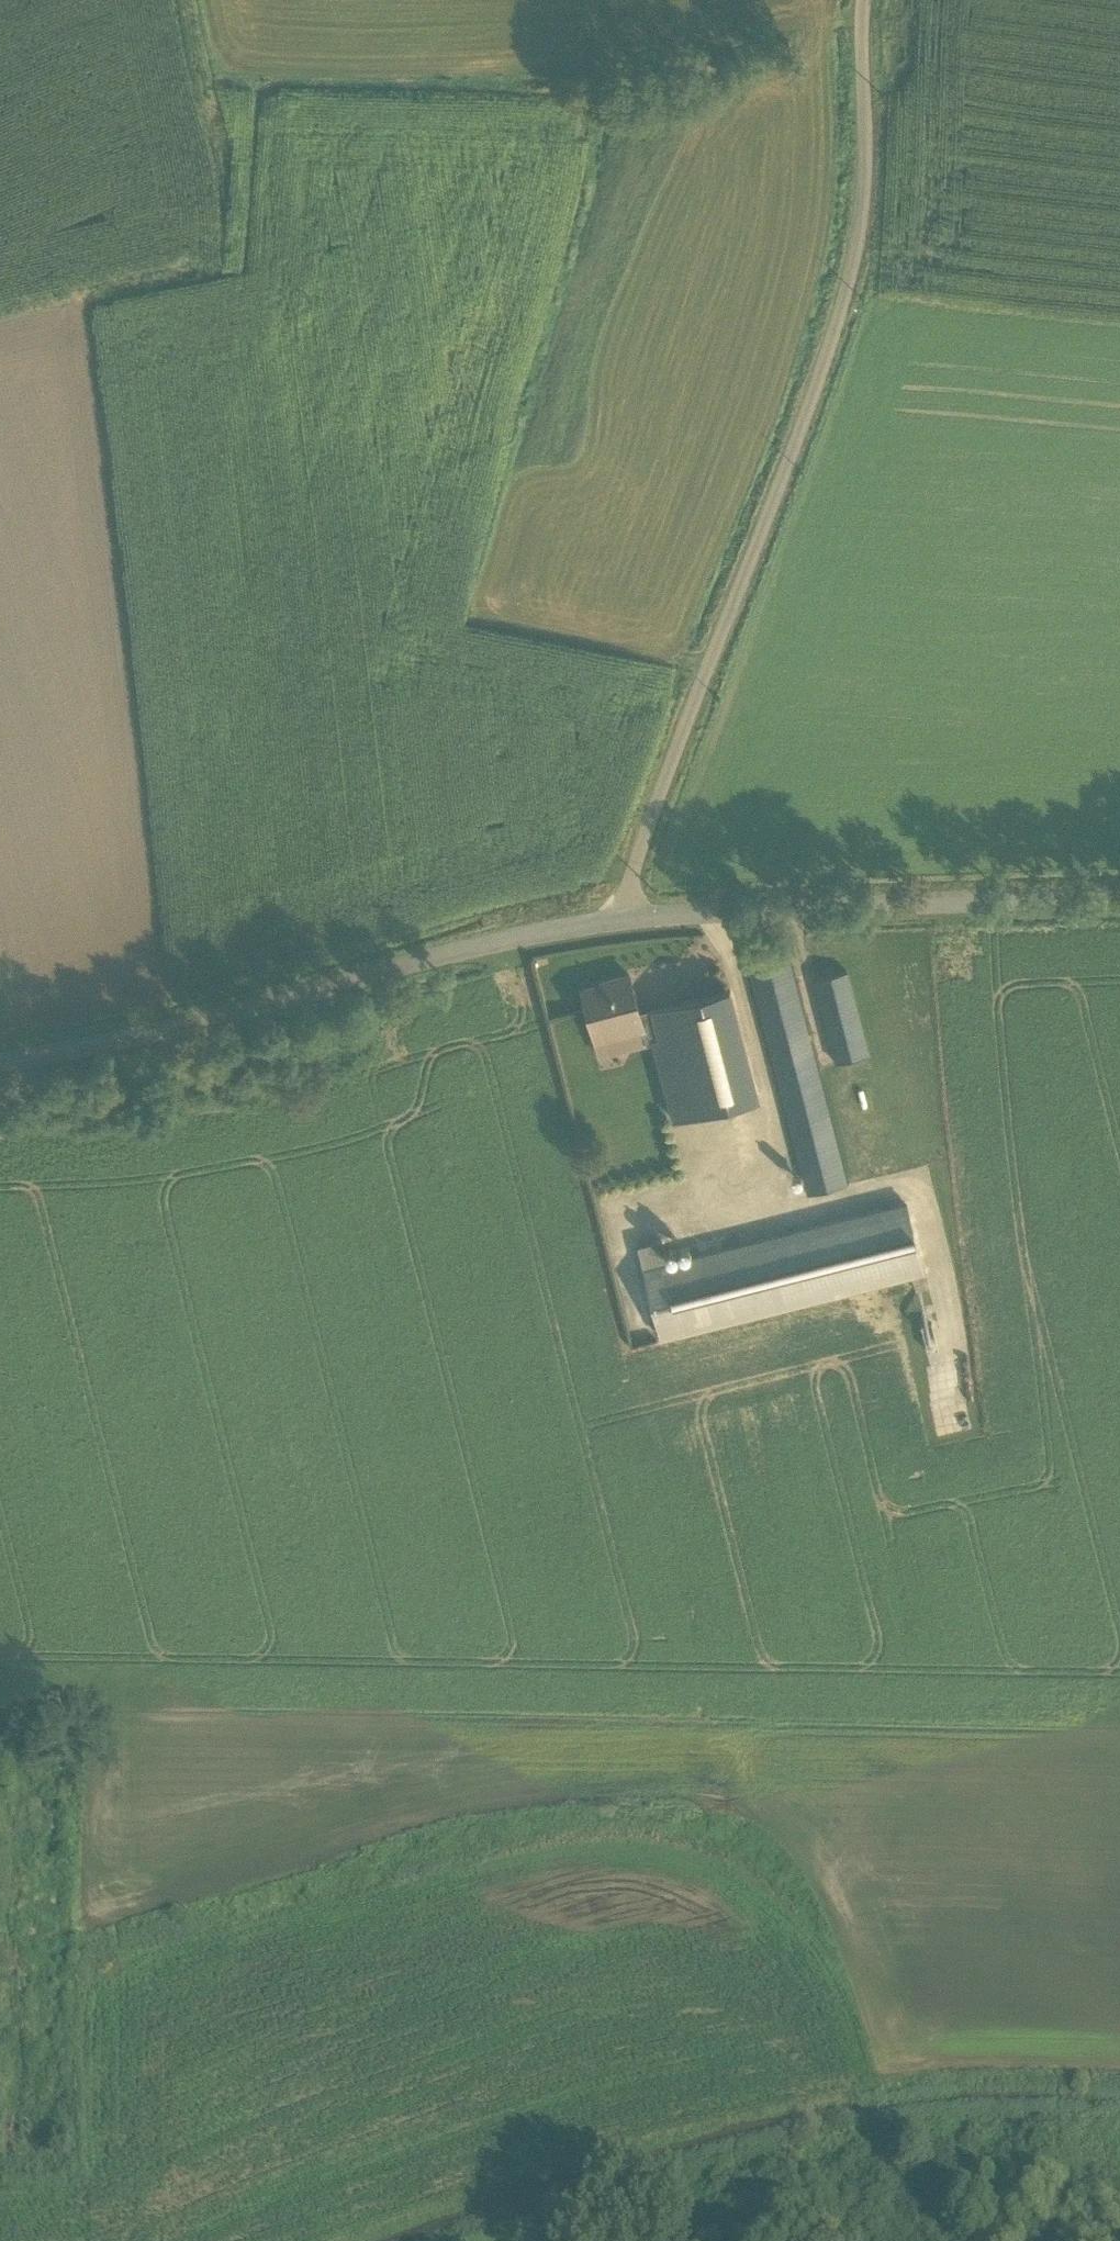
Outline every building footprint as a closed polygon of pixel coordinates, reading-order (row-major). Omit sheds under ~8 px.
[(807,1195),(848,1185),(784,942),(745,951),(807,1195)] [(847,972),(813,981),(834,1064),(869,1056),(847,972)] [(672,1122),(759,1100),(730,990),(638,1013),(629,976),(608,981),(608,984),(582,990),(597,1059),(651,1045),(672,1122)] [(924,1275),(925,1275),(906,1203),(667,1263),(662,1241),(638,1247),(662,1341),(924,1275)]
